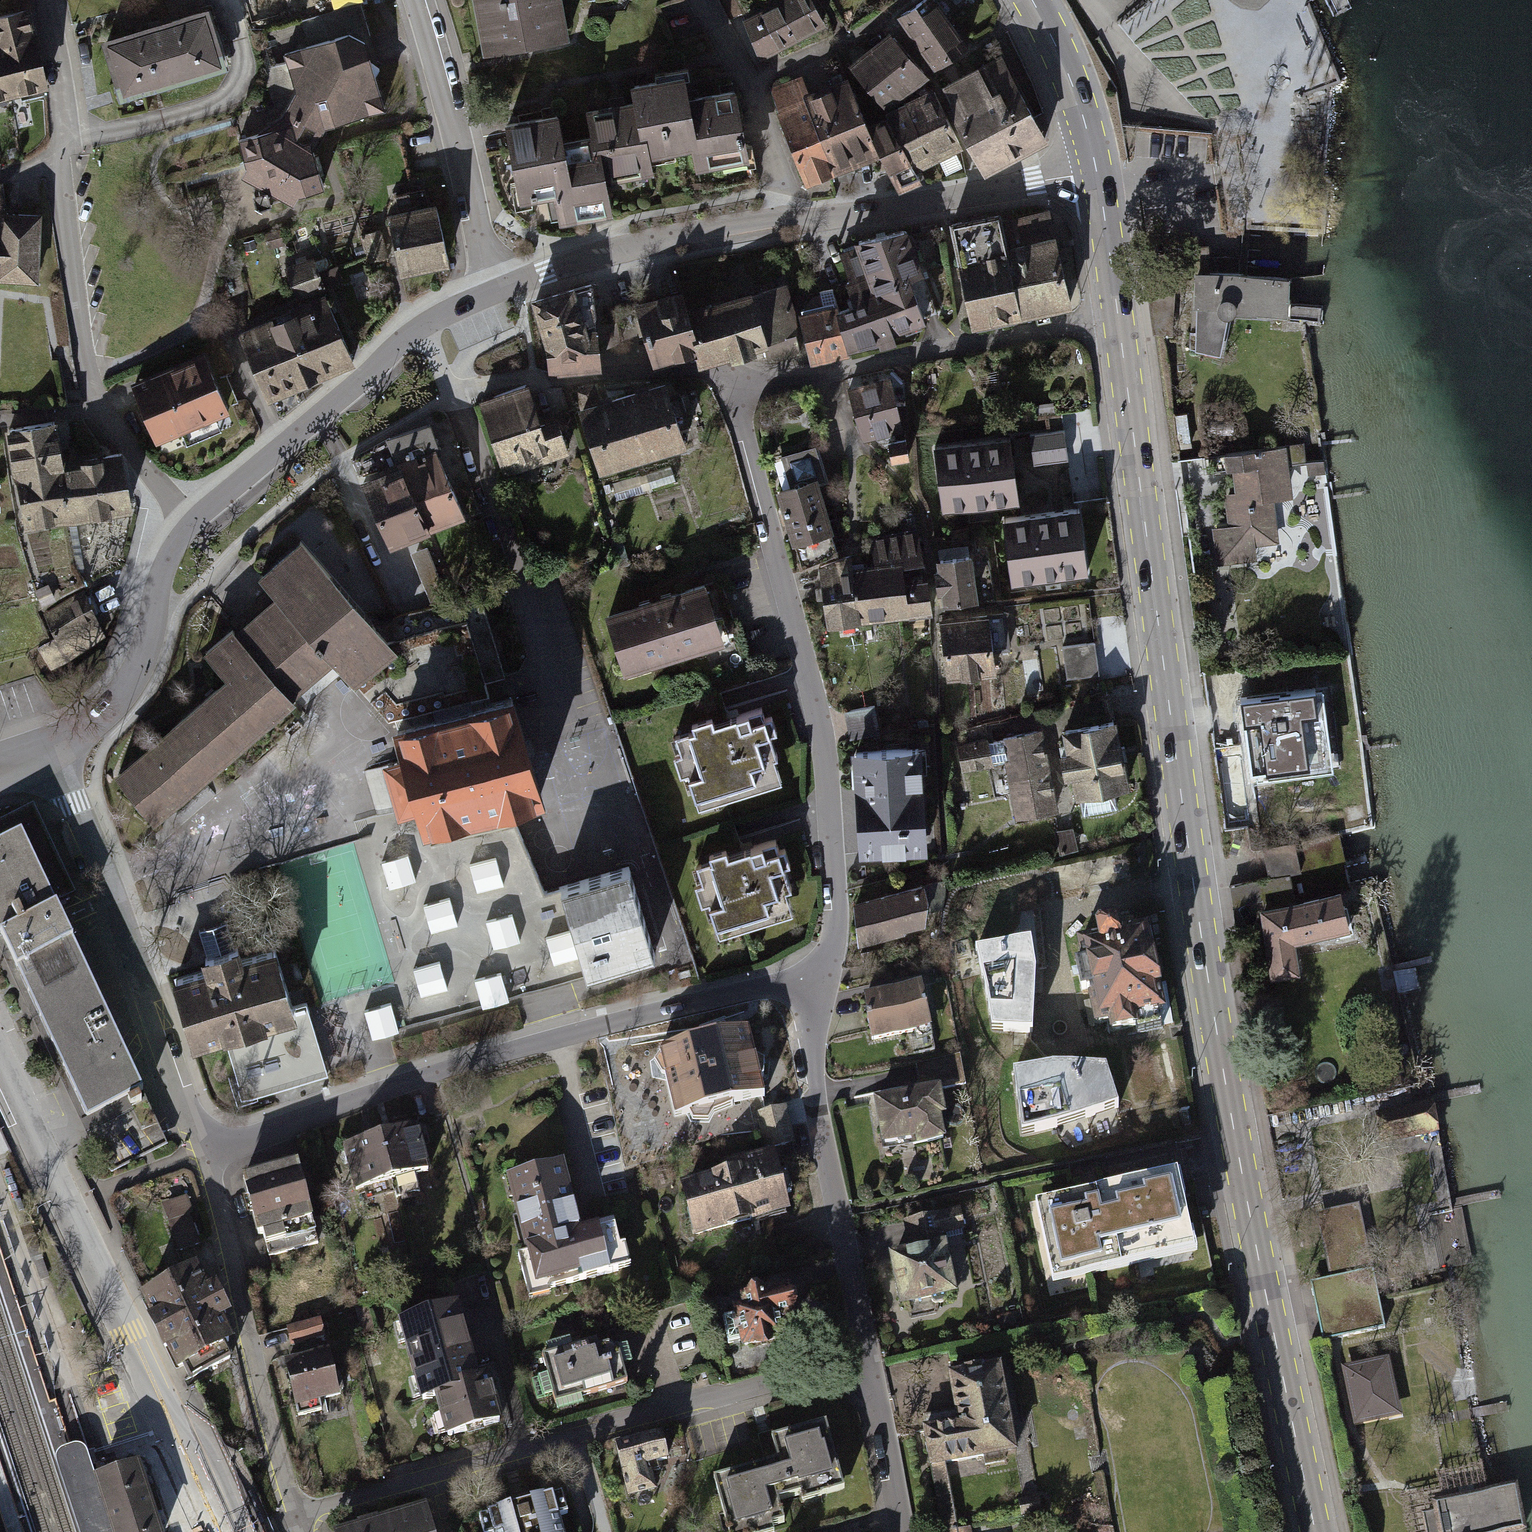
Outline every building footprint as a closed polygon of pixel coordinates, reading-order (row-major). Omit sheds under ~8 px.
[(482,50),(570,31),(563,0),(472,0),(482,50)] [(742,17),(763,56),(822,24),(809,0),(774,0),(742,17)] [(903,16),(936,66),(969,45),(940,0),(928,0),(903,16)] [(1241,9),(1259,11),(1271,0),(1229,0),(1241,9)] [(209,1),(101,36),(121,98),(229,64),(209,1)] [(47,86),(26,9),(0,16),(0,99),(47,86)] [(284,121),(238,138),(243,173),(290,201),(325,190),(315,136),(324,122),(390,111),(373,43),(349,31),(283,53),(297,98),(284,121)] [(890,32),(853,65),(890,105),(926,73),(890,32)] [(1002,57),(949,85),(995,170),(1047,142),(1002,57)] [(563,108),(507,117),(520,198),(554,193),(557,218),(613,209),(608,176),(658,168),(655,153),(690,148),(693,166),(749,158),(737,82),(693,89),(690,67),(632,77),(635,95),(589,103),(593,132),(567,136),(563,108)] [(848,75),(774,109),(806,179),(873,149),(890,187),(919,174),(891,113),(869,123),(848,75)] [(934,89),(896,108),(925,164),(963,145),(934,89)] [(436,198),(389,208),(403,274),(450,264),(436,198)] [(38,279),(40,212),(3,211),(2,244),(0,244),(0,278),(38,279)] [(1005,212),(954,223),(975,322),(1073,301),(1054,212),(1007,222),(1005,212)] [(836,304),(801,310),(813,361),(846,352),(846,349),(926,319),(911,275),(924,270),(909,230),(840,253),(859,301),(837,308),(836,304)] [(372,259),(390,254),(384,232),(366,236),(372,259)] [(301,304),(240,329),(265,390),(352,355),(314,261),(288,272),(301,304)] [(1286,275),(1193,273),(1191,349),(1227,350),(1228,320),(1285,322),(1286,275)] [(686,287),(637,301),(655,362),(693,351),(696,364),(764,344),(769,362),(802,353),(785,282),(748,290),(691,306),(686,287)] [(545,296),(550,368),(602,364),(596,292),(545,296)] [(206,355),(133,384),(154,437),(227,408),(206,355)] [(892,376),(848,388),(864,442),(905,431),(892,376)] [(666,380),(582,404),(601,470),(685,446),(666,380)] [(543,424),(529,383),(485,397),(509,470),(567,451),(557,419),(543,424)] [(55,423),(6,433),(27,528),(133,505),(121,451),(64,464),(55,423)] [(389,440),(356,458),(391,544),(463,515),(427,429),(389,440)] [(1058,431),(1025,437),(1029,464),(1063,459),(1058,431)] [(932,454),(942,513),(1019,500),(1010,442),(932,454)] [(830,481),(817,443),(782,454),(790,483),(780,486),(794,544),(798,543),(804,567),(839,552),(832,531),(835,530),(822,484),(830,481)] [(1291,494),(1289,445),(1237,448),(1239,489),(1228,489),(1230,522),(1215,523),(1217,563),(1262,561),(1261,541),(1282,540),(1280,494),(1291,494)] [(1078,516),(1004,529),(1015,591),(1089,577),(1078,516)] [(852,552),(821,564),(830,626),(934,614),(921,526),(870,536),(876,563),(855,565),(852,552)] [(222,678),(114,771),(155,819),(332,667),(350,688),(396,649),(301,538),(258,575),(275,594),(203,656),(222,678)] [(974,547),(938,550),(941,599),(978,596),(974,547)] [(706,578),(609,610),(629,670),(726,639),(706,578)] [(88,591),(47,609),(65,651),(106,634),(88,591)] [(993,612),(943,615),(947,679),(996,676),(993,612)] [(1096,643),(1064,645),(1067,690),(1099,688),(1096,643)] [(1327,685),(1241,694),(1250,775),(1336,766),(1327,685)] [(518,691),(394,727),(402,755),(387,759),(401,807),(417,803),(425,829),(548,793),(518,691)] [(760,708),(674,734),(698,811),(784,785),(760,708)] [(1110,722),(1063,731),(1080,813),(1126,804),(1110,722)] [(1044,730),(999,737),(1014,821),(1059,813),(1044,730)] [(928,746),(855,748),(856,790),(844,790),(846,853),(930,852),(928,746)] [(34,810),(0,826),(0,937),(86,1125),(145,1097),(52,899),(72,890),(34,810)] [(543,891),(521,819),(373,863),(421,1024),(654,955),(627,866),(543,891)] [(1342,836),(1266,848),(1271,878),(1233,884),(1238,915),(1266,911),(1276,976),(1302,972),(1297,939),(1352,930),(1345,884),(1350,884),(1342,836)] [(776,838),(699,863),(722,936),(799,912),(776,838)] [(924,886),(855,902),(865,941),(933,925),(924,886)] [(202,970),(170,979),(192,1050),(224,1040),(297,1019),(293,1006),(274,948),(242,959),(239,948),(235,949),(228,922),(199,930),(208,957),(198,960),(202,970)] [(1095,938),(1082,941),(1099,1025),(1114,1023),(1116,1035),(1141,1030),(1138,1018),(1163,1012),(1147,930),(1121,935),(1118,924),(1093,929),(1095,938)] [(1036,973),(1031,941),(976,950),(991,1032),(1034,1034),(1036,973)] [(925,985),(864,998),(873,1041),(935,1029),(925,985)] [(297,1019),(224,1040),(244,1099),(327,1074),(307,1003),(293,1006),(297,1019)] [(395,1005),(370,1007),(373,1037),(398,1034),(395,1005)] [(742,1043),(671,1055),(681,1115),(753,1102),(742,1043)] [(963,1059),(919,1063),(921,1088),(876,1092),(882,1147),(902,1145),(905,1180),(951,1175),(943,1086),(966,1084),(963,1059)] [(1059,1066),(1013,1072),(1020,1135),(1069,1123),(1118,1107),(1105,1069),(1059,1066)] [(773,1105),(776,1135),(792,1133),(789,1103),(773,1105)] [(1379,1115),(1385,1144),(1441,1133),(1435,1105),(1379,1115)] [(418,1126),(344,1145),(355,1187),(429,1168),(418,1126)] [(773,1159),(683,1182),(697,1239),(788,1216),(773,1159)] [(297,1163),(245,1176),(263,1244),(314,1231),(297,1163)] [(566,1163),(507,1177),(534,1291),(633,1268),(621,1219),(582,1229),(566,1163)] [(1177,1173),(1035,1203),(1054,1291),(1195,1261),(1177,1173)] [(170,1200),(173,1250),(197,1248),(194,1199),(170,1200)] [(1361,1205),(1309,1214),(1332,1341),(1384,1331),(1361,1205)] [(958,1210),(906,1223),(914,1258),(893,1263),(905,1313),(963,1300),(948,1236),(963,1232),(958,1210)] [(196,1266),(142,1292),(182,1373),(233,1348),(222,1325),(233,1320),(215,1285),(207,1288),(196,1266)] [(784,1288),(722,1301),(734,1360),(796,1348),(784,1288)] [(458,1308),(401,1322),(423,1405),(436,1402),(445,1439),(506,1423),(494,1375),(476,1379),(458,1308)] [(593,1336),(537,1351),(556,1416),(640,1393),(626,1343),(614,1346),(606,1341),(595,1344),(593,1336)] [(337,1353),(290,1362),(298,1407),(346,1398),(337,1353)] [(1003,1366),(952,1375),(960,1419),(921,1426),(937,1518),(959,1514),(951,1468),(1019,1457),(1003,1366)] [(720,1480),(734,1531),(762,1531),(779,1527),(772,1501),(843,1481),(828,1427),(777,1441),(783,1463),(720,1480)] [(663,1438),(617,1448),(628,1501),(675,1491),(663,1438)] [(85,1479),(102,1531),(158,1531),(135,1463),(85,1479)] [(1516,1487),(1417,1506),(1422,1531),(1525,1531),(1516,1487)] [(18,1531),(40,1531),(27,1489),(6,1496),(18,1531)] [(6,1496),(0,1498),(0,1531),(18,1531),(6,1496)] [(487,1514),(492,1531),(559,1531),(550,1498),(487,1514)] [(342,1531),(437,1531),(431,1510),(342,1531)]
